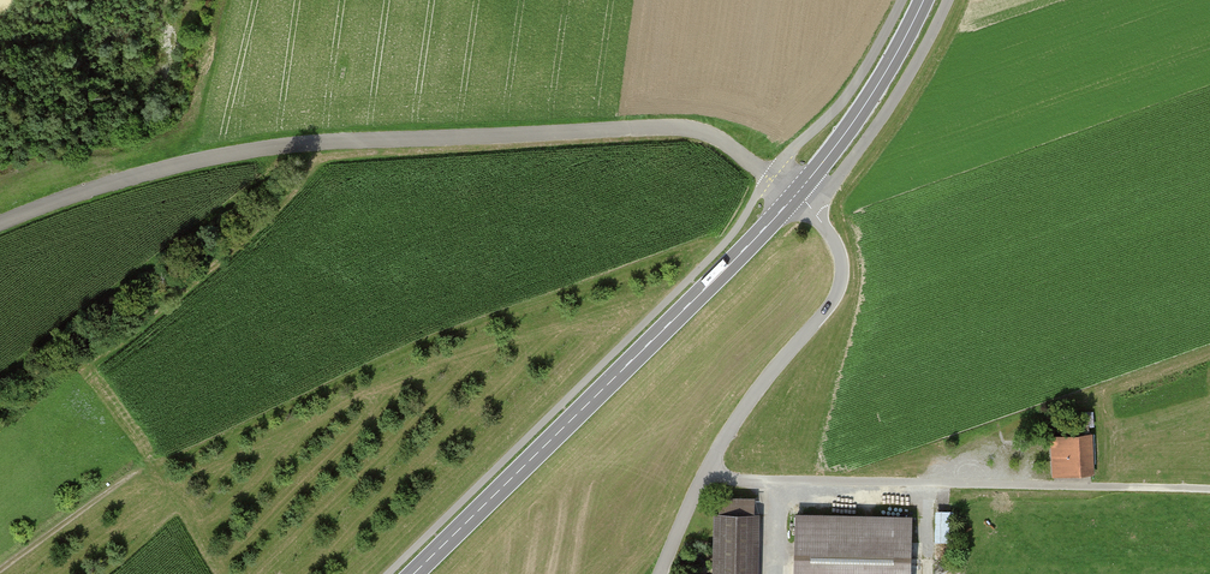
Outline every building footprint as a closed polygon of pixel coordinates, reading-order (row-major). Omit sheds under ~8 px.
[(1094,433),(1051,435),(1053,476),(1095,474),(1094,433)] [(936,506),(935,537),(950,537),(951,507),(936,506)] [(753,514),(720,514),(718,573),(752,573),(753,514)] [(795,573),(909,573),(910,518),(797,516),(795,573)]
